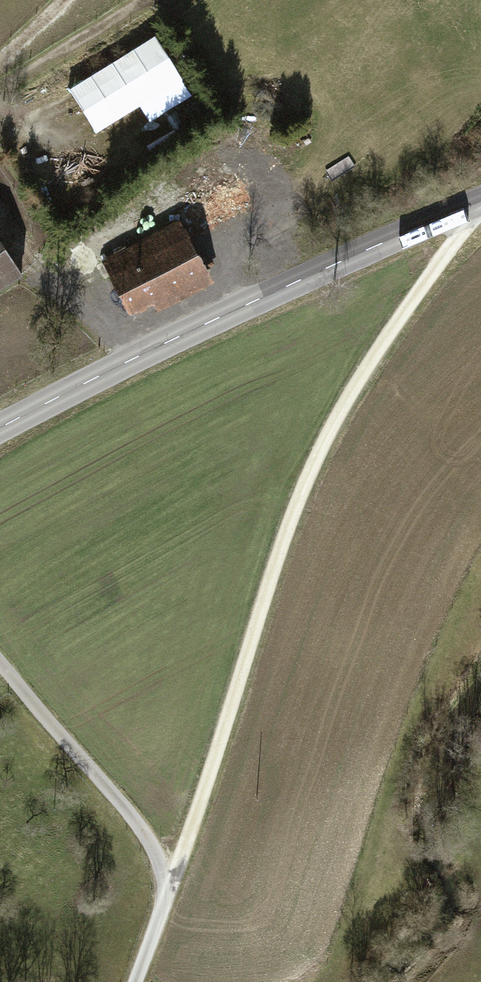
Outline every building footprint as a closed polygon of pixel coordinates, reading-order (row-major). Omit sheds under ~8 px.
[(176,109),(193,99),(160,40),(70,89),(96,136),(139,113),(159,148),(188,131),(176,109)] [(188,219),(111,259),(143,320),(163,309),(166,315),(223,285),(188,219)] [(38,277),(0,221),(0,302),(38,277)]
